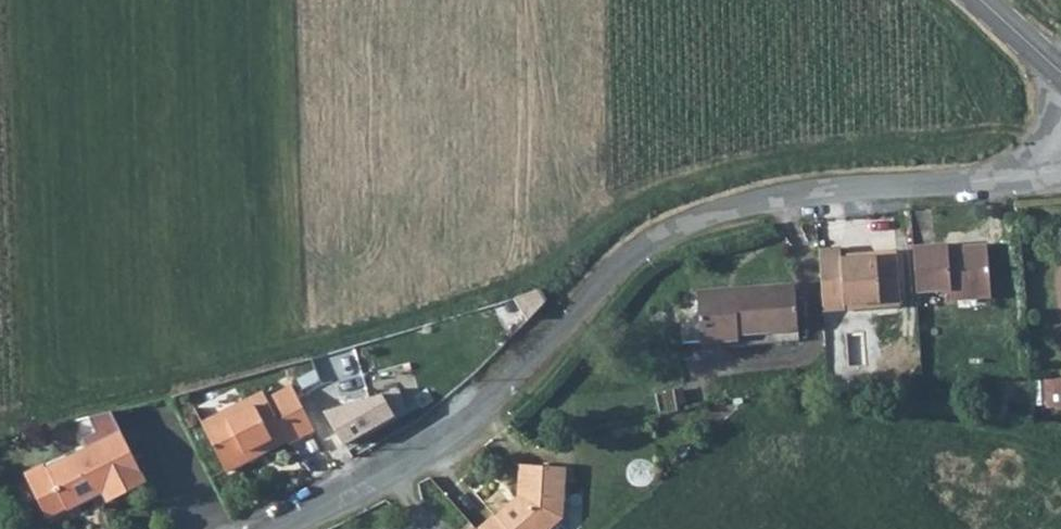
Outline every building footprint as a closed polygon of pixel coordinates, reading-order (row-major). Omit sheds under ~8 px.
[(949,280),(990,278),(989,233),(966,233),(967,239),(950,239),(950,231),(913,232),(915,278),(943,276),(949,276),(949,280)] [(817,309),(898,307),(896,251),(840,252),(837,243),(815,244),(817,309)] [(735,320),(735,314),(794,313),(792,266),(731,269),(731,277),(695,277),(696,321),(735,320)] [(695,277),(731,277),(731,269),(695,270),(695,277)] [(900,356),(865,352),(863,374),(896,378),(900,356)] [(1042,369),(1042,396),(1060,396),(1060,368),(1042,369)] [(1033,405),(1033,382),(1000,381),(999,404),(1033,405)] [(311,427),(288,384),(264,397),(259,388),(199,419),(225,468),(249,456),(246,451),(283,432),(287,439),(311,427)] [(314,403),(341,450),(403,414),(398,387),(314,403)] [(83,413),(92,431),(80,436),(84,446),(44,466),(41,462),(25,471),(49,517),(90,496),(88,492),(98,486),(105,498),(143,479),(105,408),(83,413)] [(517,452),(514,487),(510,491),(509,489),(476,518),(485,528),(533,528),(560,506),(563,455),(517,452)] [(470,512),(451,528),(485,528),(476,518),(470,512)]
